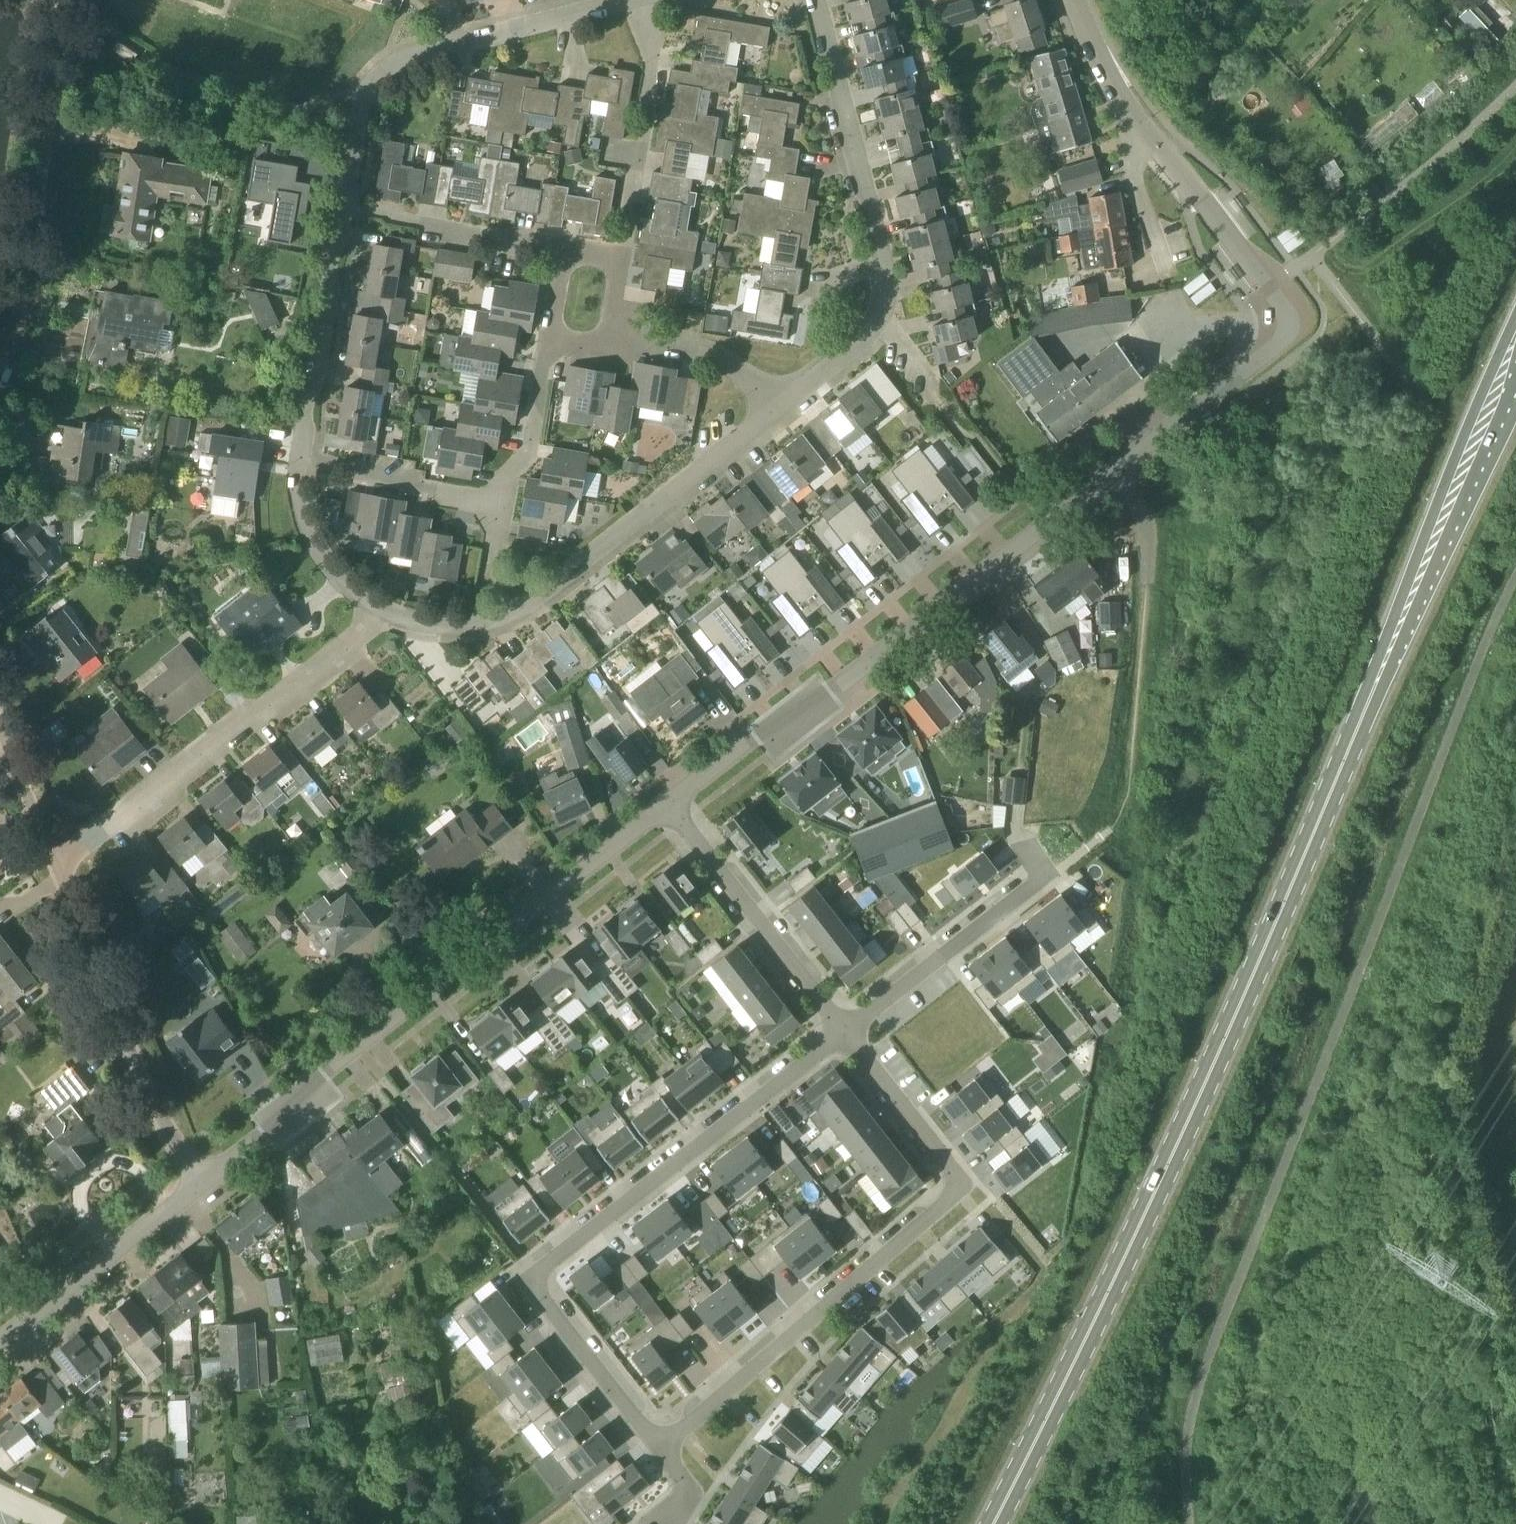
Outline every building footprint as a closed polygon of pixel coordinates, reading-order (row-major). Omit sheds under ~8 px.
[(404,0),(371,0),(381,4),(381,3),(400,10),(404,0)] [(845,3),(851,24),(866,20),(894,13),(894,11),(889,13),(886,0),(858,0),(845,3)] [(976,17),(971,0),(965,0),(941,8),(947,26),(976,17)] [(1035,0),(1025,0),(1007,6),(1007,7),(985,14),(989,29),(998,26),(1010,22),(1015,38),(1017,38),(1021,50),(1047,42),(1043,30),(1045,29),(1043,24),(1045,23),(1042,13),(1040,14),(1035,0)] [(1466,25),(1460,31),(1487,59),(1503,44),(1469,9),(1460,18),(1466,25)] [(897,45),(892,26),(897,24),(894,13),(866,20),(869,32),(854,36),(859,56),(902,45),(902,43),(897,45)] [(767,47),(770,28),(699,15),(695,38),(704,40),(701,61),(693,60),(690,73),(671,69),(671,70),(730,80),(736,81),(738,67),(726,65),(730,41),(767,47)] [(138,54),(118,41),(112,50),(132,63),(138,54)] [(906,58),(902,45),(859,56),(875,52),(878,64),(862,68),(867,89),(887,84),(915,77),(914,75),(906,78),(901,59),(906,58)] [(1035,125),(1049,121),(1082,112),(1064,48),(1031,58),(1042,98),(1038,99),(1035,102),(1031,111),(1035,125)] [(623,139),(635,72),(612,68),(611,77),(588,74),(585,89),(573,87),(566,127),(563,145),(580,148),(585,116),(590,117),(593,101),(609,103),(604,135),(623,139)] [(728,94),(728,93),(730,80),(671,70),(668,83),(676,85),(673,107),(663,105),(659,128),(716,138),(719,118),(707,115),(711,91),(728,94)] [(506,132),(516,75),(493,71),(492,81),(469,77),(466,92),(453,90),(448,116),(470,120),(473,103),(490,106),(487,129),(488,129),(505,132),(506,132)] [(558,92),(538,89),(536,88),(538,79),(516,75),(506,132),(518,134),(525,135),(529,113),(553,117),(552,125),(566,127),(573,87),(559,84),(558,92)] [(918,88),(915,80),(915,77),(887,84),(890,95),(874,99),(880,120),(918,110),(913,90),(918,88)] [(756,158),(757,158),(797,165),(800,149),(782,146),(786,125),(796,126),(800,104),(760,97),(762,86),(745,84),(740,114),(763,117),(756,158)] [(923,129),(918,110),(880,120),(885,140),(900,136),(904,149),(932,141),(928,127),(923,129)] [(1091,143),(1082,112),(1049,121),(1035,125),(1035,126),(1037,126),(1043,147),(1050,145),(1053,154),(1091,143)] [(713,157),(716,138),(659,128),(655,150),(665,151),(661,173),(653,171),(651,186),(690,193),(693,179),(705,180),(709,156),(713,157)] [(488,129),(486,142),(502,145),(505,132),(488,129)] [(716,138),(714,156),(731,159),(733,141),(716,138)] [(426,170),(402,166),(405,143),(385,140),(375,197),(398,200),(400,191),(421,195),(420,203),(434,205),(441,165),(427,163),(426,170)] [(934,173),(929,155),(935,153),(932,141),(904,149),(907,160),(891,164),(897,185),(908,182),(909,182),(936,175),(935,173),(934,173)] [(548,142),(547,153),(560,155),(562,145),(548,142)] [(489,144),(487,157),(501,159),(503,146),(489,144)] [(564,152),(567,166),(583,162),(580,148),(564,152)] [(156,194),(205,202),(208,185),(210,171),(161,164),(161,160),(126,154),(117,209),(107,207),(104,229),(114,231),(113,234),(148,239),(156,194)] [(491,216),(501,159),(482,156),(478,179),(454,174),(455,168),(441,165),(434,205),(447,207),(449,199),(470,203),(469,213),(491,216)] [(1066,194),(1104,183),(1097,157),(1058,169),(1066,194)] [(769,172),(768,180),(768,181),(785,184),(782,200),(745,194),(743,201),(741,214),(812,225),(816,203),(807,201),(811,178),(795,175),(797,165),(757,158),(756,163),(766,164),(765,171),(769,172)] [(548,225),(555,185),(543,183),(542,190),(517,186),(521,163),(501,159),(491,216),(513,220),(515,211),(537,215),(535,222),(548,225)] [(298,170),(253,161),(246,203),(273,209),(266,244),(288,248),(293,225),(303,227),(310,189),(295,186),(298,170)] [(939,207),(934,188),(939,187),(936,175),(909,182),(911,193),(896,197),(901,218),(917,214),(944,207),(944,205),(939,207)] [(606,236),(616,180),(596,176),(592,199),(568,195),(569,188),(555,185),(548,225),(562,227),(564,219),(585,223),(584,232),(606,236)] [(688,206),(690,193),(651,186),(648,198),(656,200),(653,222),(643,220),(639,243),(696,253),(699,232),(676,229),(680,204),(688,206)] [(1125,224),(1119,192),(1089,198),(1089,200),(1090,204),(1083,205),(1078,206),(1076,195),(1042,206),(1046,221),(1069,217),(1073,233),(1125,224)] [(909,250),(948,240),(942,220),(947,219),(944,207),(917,214),(920,226),(904,230),(909,250)] [(809,247),(812,225),(741,214),(738,234),(763,238),(759,261),(763,262),(761,276),(801,283),(803,269),(795,267),(799,246),(809,247)] [(724,218),(722,232),(735,234),(736,220),(724,218)] [(1132,265),(1125,224),(1073,233),(1073,234),(1058,237),(1061,253),(1097,246),(1102,268),(1102,271),(1132,265)] [(414,252),(416,240),(391,236),(389,247),(375,245),(371,269),(399,274),(402,250),(414,252)] [(941,277),(969,270),(969,268),(961,271),(957,257),(952,259),(948,240),(909,250),(915,270),(930,266),(934,278),(941,277)] [(692,271),(696,253),(639,243),(635,264),(645,266),(641,289),(656,291),(654,305),(680,309),(684,287),(667,284),(670,267),(692,271)] [(446,276),(451,251),(438,249),(434,275),(446,276)] [(458,278),(463,253),(451,251),(446,276),(458,278)] [(471,280),(475,255),(463,253),(458,278),(471,280)] [(403,311),(405,298),(395,296),(399,274),(371,269),(367,293),(380,295),(378,307),(403,311)] [(969,270),(941,277),(944,289),(929,292),(934,313),(946,310),(974,303),(973,302),(972,302),(967,284),(972,283),(969,270)] [(1200,270),(1180,286),(1194,304),(1214,288),(1200,270)] [(799,296),(801,283),(761,276),(759,288),(761,290),(757,314),(734,310),(730,330),(787,339),(791,317),(781,315),(785,293),(799,296)] [(531,331),(539,285),(510,280),(509,288),(496,286),(491,313),(490,318),(518,323),(518,329),(531,331)] [(1071,287),(1074,303),(1100,298),(1097,282),(1071,287)] [(263,330),(279,322),(266,293),(243,289),(263,330)] [(135,298),(106,292),(95,290),(82,360),(102,364),(106,341),(130,346),(157,351),(163,322),(167,323),(171,302),(135,295),(135,298)] [(1130,300),(1113,302),(1115,322),(1132,320),(1130,300)] [(938,364),(960,359),(956,341),(977,336),(972,317),(977,315),(974,303),(946,310),(949,322),(933,326),(938,345),(933,347),(938,364)] [(403,311),(378,307),(376,318),(355,315),(351,339),(379,344),(383,320),(401,323),(402,315),(403,311)] [(478,311),(478,312),(473,338),(472,344),(500,348),(500,354),(513,356),(518,329),(518,323),(490,318),(491,313),(478,311)] [(728,317),(707,314),(705,330),(726,333),(728,317)] [(453,367),(454,348),(458,348),(458,334),(442,333),(441,366),(453,367)] [(521,390),(523,377),(497,372),(500,354),(500,348),(472,344),(473,338),(460,336),(455,369),(481,374),(480,378),(495,381),(495,385),(521,390)] [(1031,339),(998,364),(1024,398),(1032,392),(1059,371),(1035,339),(1033,337),(1031,339)] [(362,378),(387,382),(387,381),(389,369),(375,367),(379,344),(351,339),(347,363),(364,366),(362,378)] [(1057,442),(1143,377),(1116,342),(1073,375),(1078,382),(1036,414),(1057,442)] [(863,429),(882,414),(880,412),(902,395),(877,363),(851,383),(854,387),(839,399),(863,429)] [(640,391),(638,406),(640,406),(682,413),(682,412),(688,379),(676,377),(677,370),(648,365),(644,392),(640,391)] [(613,387),(615,374),(569,366),(564,395),(572,396),(570,409),(598,413),(603,414),(608,386),(613,387)] [(386,392),(387,382),(362,378),(360,389),(347,387),(342,411),(381,418),(381,417),(371,415),(375,392),(385,394),(386,392)] [(515,423),(518,406),(521,390),(495,385),(495,381),(480,378),(476,405),(475,410),(503,415),(502,421),(515,423)] [(638,406),(640,391),(613,387),(608,386),(603,414),(598,413),(595,426),(629,432),(634,405),(638,406)] [(863,429),(839,399),(842,403),(827,414),(824,410),(809,423),(834,455),(844,447),(846,449),(847,448),(866,433),(863,429)] [(502,421),(503,415),(475,410),(476,405),(463,402),(458,429),(457,435),(484,440),(484,446),(497,448),(502,421)] [(375,453),(381,418),(342,411),(338,435),(352,438),(350,449),(375,453)] [(186,447),(191,419),(171,416),(166,444),(186,447)] [(116,454),(120,426),(84,420),(83,428),(57,424),(52,459),(62,460),(59,477),(90,482),(92,467),(102,468),(104,452),(116,454)] [(806,480),(824,465),(823,463),(834,455),(809,423),(795,434),(798,438),(782,450),(785,454),(806,480)] [(480,468),(484,446),(484,440),(457,435),(458,429),(445,427),(437,473),(471,479),(473,467),(480,468)] [(258,484),(262,461),(264,442),(201,433),(199,451),(209,452),(209,453),(220,455),(214,494),(211,513),(238,517),(240,498),(254,500),(257,483),(258,484)] [(580,498),(589,453),(555,447),(553,459),(545,458),(542,480),(541,486),(569,491),(568,496),(580,498)] [(920,449),(905,460),(944,510),(953,503),(961,513),(975,502),(946,464),(937,471),(920,449)] [(753,473),(777,505),(783,501),(788,496),(790,499),(809,484),(806,480),(785,454),(771,465),(767,461),(753,473)] [(935,517),(944,510),(905,460),(891,471),(908,493),(900,500),(913,515),(918,522),(929,538),(943,527),(935,517)] [(726,500),(746,526),(750,530),(769,515),(767,512),(777,505),(753,473),(738,484),(741,488),(726,500),(723,496),(726,500)] [(967,473),(958,480),(963,486),(973,479),(968,473),(967,473)] [(563,523),(568,496),(569,491),(541,486),(542,480),(528,478),(518,537),(546,542),(550,521),(563,523)] [(831,488),(820,497),(828,507),(839,498),(831,488)] [(405,514),(407,501),(349,491),(344,520),(364,523),(361,536),(389,541),(389,540),(394,541),(399,513),(405,514)] [(746,526),(726,500),(723,496),(708,508),(705,504),(689,516),(714,548),(725,539),(727,541),(746,526)] [(841,510),(840,511),(879,561),(889,554),(896,564),(910,553),(881,515),(872,522),(855,499),(841,510)] [(835,503),(820,514),(827,521),(840,511),(841,510),(835,503)] [(135,508),(131,528),(146,531),(150,511),(135,508)] [(879,561),(840,511),(827,521),(826,522),(843,544),(835,551),(847,567),(852,573),(864,588),(878,578),(870,568),(879,561)] [(61,564),(51,552),(54,550),(40,532),(44,530),(30,513),(9,529),(0,537),(0,545),(18,567),(21,565),(24,569),(16,576),(28,591),(61,564)] [(430,532),(432,519),(405,514),(399,513),(394,541),(389,540),(389,541),(386,554),(414,559),(419,559),(424,532),(430,532)] [(798,515),(790,521),(798,531),(806,524),(798,515)] [(913,515),(903,523),(908,530),(918,522),(913,515)] [(779,521),(791,536),(798,531),(790,521),(786,516),(779,521)] [(903,523),(893,531),(898,537),(908,530),(903,523)] [(683,543),(672,529),(660,538),(664,542),(637,563),(650,579),(652,577),(665,594),(678,583),(682,587),(707,567),(686,540),(683,543)] [(430,532),(424,532),(419,559),(414,559),(411,572),(458,580),(463,545),(451,543),(452,536),(430,532)] [(284,540),(280,541),(286,563),(295,555),(284,540)] [(750,563),(765,552),(758,543),(743,553),(750,563)] [(790,550),(775,561),(814,611),(824,604),(831,614),(845,603),(816,566),(807,572),(790,550)] [(1105,590),(1098,580),(1101,577),(1080,551),(1061,565),(1072,579),(1071,580),(1081,593),(1087,589),(1093,599),(1105,590)] [(722,571),(732,583),(744,573),(735,561),(722,571)] [(814,611),(775,561),(761,572),(779,594),(770,601),(783,617),(788,623),(799,639),(813,628),(805,618),(814,611)] [(1054,613),(1063,606),(1070,616),(1088,602),(1081,593),(1071,580),(1072,579),(1061,565),(1034,586),(1054,613)] [(847,567),(838,574),(843,580),(852,573),(847,567)] [(628,590),(613,571),(599,582),(602,586),(579,604),(602,634),(615,624),(618,627),(624,622),(634,635),(661,614),(650,600),(644,605),(631,588),(628,590)] [(838,574),(828,581),(833,588),(843,580),(838,574)] [(289,616),(262,581),(244,596),(240,592),(213,614),(223,626),(248,657),(271,639),(276,645),(302,625),(292,613),(289,616)] [(461,585),(459,600),(473,602),(475,587),(461,585)] [(725,601),(711,612),(750,662),(759,655),(766,665),(780,654),(751,616),(742,623),(725,601)] [(1099,627),(1120,626),(1119,602),(1098,603),(1099,627)] [(681,604),(670,612),(679,624),(690,615),(681,604)] [(97,653),(63,610),(49,620),(47,616),(23,636),(40,657),(42,655),(62,681),(97,653)] [(741,669),(750,662),(711,612),(696,623),(714,645),(705,652),(717,668),(723,674),(734,690),(748,679),(741,669)] [(783,617),(773,625),(778,631),(788,623),(783,617)] [(565,630),(557,620),(525,645),(530,652),(516,663),(513,659),(533,684),(539,679),(544,675),(547,672),(542,666),(556,655),(567,670),(580,660),(588,670),(599,661),(571,626),(565,630)] [(1018,637),(1004,621),(994,629),(992,627),(984,634),(985,636),(983,638),(996,653),(1008,668),(1000,674),(1008,684),(1039,659),(1033,651),(1035,649),(1021,634),(1018,637)] [(773,625),(763,632),(769,639),(778,631),(773,625)] [(1064,675),(1084,666),(1081,659),(1068,630),(1044,641),(1058,670),(1061,669),(1064,675)] [(198,702),(216,688),(182,645),(164,659),(171,668),(150,685),(160,697),(155,700),(169,719),(195,699),(198,702)] [(504,660),(496,649),(464,675),(466,678),(453,688),(472,712),(487,701),(482,695),(495,685),(503,696),(502,697),(505,701),(519,690),(536,711),(547,702),(533,684),(513,659),(510,655),(504,660)] [(701,667),(687,649),(681,653),(695,672),(701,667)] [(687,687),(699,678),(695,672),(681,653),(649,678),(630,693),(650,718),(660,710),(678,733),(706,712),(687,687)] [(1112,654),(1099,654),(1100,668),(1113,667),(1112,654)] [(985,657),(972,668),(961,655),(941,671),(960,696),(973,686),(981,696),(982,707),(980,741),(990,741),(992,687),(997,683),(985,657)] [(1039,677),(1044,683),(1049,689),(1055,684),(1055,673),(1057,671),(1053,666),(1048,659),(1034,671),(1039,677)] [(717,668),(708,675),(713,682),(723,674),(717,668)] [(375,703),(372,699),(359,682),(335,701),(347,716),(356,727),(357,728),(370,717),(381,732),(403,715),(384,691),(383,692),(385,695),(375,703)] [(557,690),(553,685),(541,695),(545,700),(557,690)] [(568,770),(591,763),(569,689),(552,703),(553,705),(550,706),(555,723),(554,723),(568,770)] [(924,689),(903,705),(929,738),(950,721),(924,689)] [(616,720),(629,710),(614,691),(601,700),(616,720)] [(1045,699),(1039,712),(1054,719),(1060,706),(1045,699)] [(525,701),(512,710),(518,719),(532,711),(525,701)] [(853,759),(856,756),(864,767),(889,747),(895,755),(906,747),(899,739),(900,738),(876,707),(839,735),(848,746),(845,748),(853,759)] [(339,723),(331,713),(320,722),(314,714),(290,733),(310,759),(329,744),(335,751),(351,738),(347,733),(339,723)] [(127,756),(142,745),(118,714),(76,749),(103,782),(131,761),(127,756)] [(347,716),(339,723),(347,733),(356,727),(347,716)] [(459,717),(445,729),(459,745),(472,733),(459,717)] [(615,748),(602,730),(587,741),(609,770),(613,767),(625,783),(648,765),(627,739),(615,748)] [(312,778),(284,742),(274,751),(269,745),(244,765),(263,789),(256,795),(255,795),(262,804),(270,814),(278,808),(273,801),(284,793),(283,791),(296,781),(300,787),(312,778)] [(789,792),(780,799),(783,803),(800,814),(804,811),(839,784),(816,754),(780,781),(789,792)] [(591,809),(573,771),(558,778),(555,772),(540,780),(547,794),(546,795),(559,823),(591,809)] [(1004,776),(1002,802),(1023,804),(1025,778),(1004,776)] [(242,804),(250,814),(262,804),(255,795),(256,795),(243,780),(232,788),(225,780),(200,800),(211,814),(213,812),(226,830),(241,818),(234,810),(242,804)] [(321,791),(310,800),(324,817),(335,809),(335,808),(328,799),(321,791)] [(1003,824),(1004,804),(992,803),(991,824),(1003,824)] [(946,829),(936,804),(892,821),(851,837),(855,848),(857,853),(866,877),(868,882),(873,880),(954,849),(946,829)] [(511,827),(495,807),(474,822),(466,811),(418,849),(421,853),(422,852),(441,876),(468,855),(471,858),(511,827)] [(749,858),(770,841),(745,809),(724,825),(733,835),(732,836),(749,858)] [(201,837),(196,831),(185,817),(160,837),(181,863),(182,863),(192,876),(205,866),(206,867),(228,849),(211,828),(201,837)] [(335,892),(364,869),(348,849),(319,872),(335,892)] [(963,896),(997,871),(982,852),(949,877),(963,896)] [(153,891),(165,904),(187,887),(168,862),(157,871),(144,855),(134,863),(132,861),(118,872),(141,901),(153,891)] [(231,857),(221,865),(231,876),(240,868),(231,857)] [(683,874),(675,864),(654,880),(679,912),(701,895),(684,873),(683,874)] [(796,893),(816,878),(807,867),(788,882),(796,893)] [(853,872),(838,885),(845,893),(860,880),(853,872)] [(804,925),(829,906),(814,886),(788,906),(804,925)] [(872,890),(864,896),(871,905),(879,899),(872,890)] [(1061,894),(1043,908),(1068,942),(1085,928),(1088,932),(1099,924),(1084,905),(1075,913),(1061,894)] [(370,925),(347,896),(334,907),(326,897),(295,920),(307,936),(317,928),(336,952),(370,925)] [(661,931),(638,901),(631,906),(629,904),(615,915),(640,947),(661,931)] [(905,902),(896,909),(910,928),(920,921),(905,902)] [(292,922),(278,903),(264,915),(277,933),(292,922)] [(819,945),(844,925),(829,906),(804,925),(819,945)] [(1068,942),(1043,908),(1024,922),(1039,941),(1029,948),(1044,967),(1054,958),(1052,955),(1068,942)] [(900,936),(910,928),(896,909),(885,917),(889,921),(900,936)] [(619,964),(640,947),(615,915),(595,931),(603,941),(602,942),(619,964)] [(241,963),(257,951),(235,922),(219,933),(241,963)] [(834,965),(860,945),(844,925),(819,945),(834,965)] [(679,957),(690,948),(675,928),(664,937),(679,957)] [(0,936),(0,969),(16,957),(0,936)] [(149,936),(134,947),(141,957),(156,945),(149,936)] [(1044,967),(1029,948),(1020,955),(1005,937),(987,951),(1013,984),(1030,971),(1033,975),(1044,967)] [(704,965),(724,950),(715,939),(698,952),(695,954),(704,965)] [(185,940),(172,950),(181,961),(194,951),(185,940)] [(848,986),(876,964),(861,944),(860,945),(834,965),(833,966),(848,986)] [(728,985),(753,965),(738,945),(712,965),(728,985)] [(581,959),(573,948),(553,964),(577,994),(598,978),(582,958),(581,959)] [(1013,984),(987,951),(969,965),(984,983),(974,991),(989,1009),(999,1001),(996,997),(1013,984)] [(14,999),(36,982),(16,957),(0,969),(0,1001),(4,1006),(8,1011),(0,1017),(0,1034),(11,1026),(26,1014),(14,999)] [(555,1010),(577,994),(553,964),(539,975),(540,977),(533,982),(555,1010)] [(743,1004),(769,984),(753,965),(728,985),(743,1004)] [(628,996),(639,988),(624,968),(613,976),(628,996)] [(1044,968),(1015,987),(1026,1004),(1055,985),(1044,968)] [(617,1005),(628,996),(613,976),(602,985),(617,1005)] [(758,1024),(784,1004),(769,984),(743,1004),(758,1024)] [(519,1007),(511,996),(491,1012),(516,1044),(537,1028),(520,1006),(519,1007)] [(775,1043),(801,1023),(785,1003),(784,1004),(758,1024),(757,1025),(772,1045),(775,1043)] [(188,1067),(191,1065),(201,1077),(226,1057),(224,1054),(243,1039),(216,1004),(197,1019),(194,1016),(169,1036),(180,1050),(177,1052),(188,1067)] [(495,1061),(516,1044),(491,1012),(477,1023),(478,1025),(471,1031),(495,1061)] [(11,1026),(17,1033),(20,1038),(36,1026),(26,1014),(11,1026)] [(566,1045),(577,1036),(561,1016),(551,1025),(566,1045)] [(1099,1020),(1090,1028),(1097,1037),(1107,1030),(1099,1020)] [(648,1022),(640,1028),(649,1040),(657,1034),(648,1022)] [(555,1053),(566,1045),(551,1025),(540,1033),(555,1053)] [(1045,1027),(1036,1034),(1042,1041),(1051,1034),(1045,1027)] [(1051,1035),(1038,1046),(1043,1053),(1057,1042),(1051,1035)] [(683,1066),(706,1096),(724,1082),(720,1076),(729,1069),(715,1050),(715,1049),(708,1040),(697,1048),(700,1052),(683,1066)] [(715,1050),(729,1069),(740,1061),(729,1047),(725,1042),(715,1049),(715,1050)] [(478,1080),(456,1051),(443,1061),(439,1055),(426,1065),(424,1063),(412,1072),(414,1074),(412,1076),(416,1082),(403,1092),(434,1131),(453,1116),(441,1101),(461,1086),(464,1090),(478,1080)] [(1044,1073),(1043,1074),(1050,1082),(1066,1069),(1059,1060),(1044,1073)] [(601,1063),(588,1073),(596,1083),(609,1072),(601,1063)] [(504,1093),(515,1085),(499,1065),(488,1073),(504,1093)] [(86,1167),(92,1162),(92,1159),(95,1157),(94,1156),(106,1147),(72,1104),(90,1089),(71,1066),(39,1091),(57,1115),(69,1129),(57,1138),(44,1149),(67,1178),(69,1176),(83,1166),(86,1167)] [(706,1096),(683,1066),(666,1079),(663,1075),(652,1084),(674,1112),(684,1105),(688,1110),(706,1096)] [(819,1109),(848,1086),(849,1086),(835,1068),(805,1092),(818,1109),(819,1109)] [(982,1120),(997,1108),(1001,1106),(992,1094),(988,1097),(974,1079),(941,1105),(956,1124),(974,1110),(982,1120)] [(648,1142),(669,1125),(679,1118),(674,1112),(652,1084),(640,1092),(644,1096),(625,1111),(648,1142)] [(848,1086),(819,1109),(831,1125),(860,1102),(848,1086)] [(860,1102),(831,1125),(843,1141),(872,1118),(860,1102)] [(437,1159),(395,1105),(382,1115),(381,1113),(360,1129),(356,1124),(342,1135),(338,1130),(337,1131),(400,1213),(402,1213),(388,1196),(403,1183),(384,1158),(406,1141),(426,1168),(437,1159)] [(997,1108),(982,1120),(963,1134),(978,1153),(996,1139),(1004,1148),(1022,1133),(1014,1123),(1010,1126),(997,1108)] [(644,1145),(621,1114),(601,1129),(598,1125),(587,1134),(614,1168),(644,1145)] [(872,1118),(843,1141),(856,1156),(885,1134),(872,1118)] [(790,1119),(780,1126),(785,1133),(795,1125),(790,1119)] [(795,1126),(786,1134),(791,1140),(800,1132),(795,1126)] [(370,1233),(367,1220),(400,1213),(337,1131),(309,1152),(328,1176),(299,1198),(309,1250),(316,1243),(315,1242),(313,1232),(344,1226),(346,1237),(370,1233)] [(1022,1133),(1004,1148),(1011,1157),(993,1172),(1008,1191),(1041,1165),(1027,1147),(1031,1144),(1022,1133)] [(885,1134),(856,1156),(868,1172),(897,1149),(885,1134)] [(558,1163),(582,1193),(600,1179),(596,1173),(605,1166),(583,1137),(572,1146),(575,1150),(558,1163)] [(756,1184),(774,1170),(748,1137),(730,1151),(756,1184)] [(788,1165),(799,1157),(784,1139),(774,1146),(788,1165)] [(897,1149),(868,1172),(880,1188),(909,1165),(897,1149)] [(738,1198),(756,1184),(730,1151),(712,1165),(738,1198)] [(829,1166),(822,1157),(819,1160),(811,1166),(818,1175),(829,1166)] [(564,1207),(582,1193),(558,1163),(542,1176),(539,1172),(528,1180),(550,1209),(559,1202),(564,1207)] [(910,1165),(909,1165),(880,1188),(893,1206),(924,1182),(910,1165)] [(823,1182),(831,1193),(842,1184),(834,1173),(823,1182)] [(520,1242),(541,1225),(550,1218),(523,1184),(512,1192),(515,1196),(496,1211),(520,1242)] [(730,1210),(715,1192),(705,1200),(720,1218),(730,1210)] [(277,1223),(255,1195),(217,1224),(248,1264),(285,1235),(282,1219),(277,1223)] [(828,1196),(818,1204),(832,1223),(842,1215),(831,1200),(828,1196)] [(652,1212),(678,1245),(696,1231),(670,1198),(652,1212)] [(709,1226),(720,1218),(705,1200),(695,1207),(709,1226)] [(855,1210),(845,1217),(850,1224),(860,1216),(855,1210)] [(652,1212),(634,1226),(660,1259),(678,1245),(652,1212)] [(793,1230),(819,1263),(837,1249),(811,1216),(793,1230)] [(947,1253),(938,1261),(956,1281),(980,1260),(992,1273),(1009,1257),(979,1224),(947,1253)] [(819,1263),(793,1230),(775,1244),(801,1277),(819,1263)] [(314,1265),(316,1264),(326,1256),(316,1243),(309,1250),(305,1253),(314,1265)] [(207,1264),(192,1245),(182,1253),(182,1252),(153,1275),(188,1319),(203,1308),(198,1302),(209,1292),(195,1274),(207,1264)] [(765,1275),(775,1268),(761,1249),(751,1257),(765,1275)] [(641,1280),(651,1272),(637,1253),(627,1261),(641,1280)] [(755,1283),(765,1275),(751,1257),(741,1265),(755,1283)] [(572,1274),(598,1307),(616,1293),(590,1260),(572,1274)] [(627,1261),(617,1269),(631,1288),(641,1280),(627,1261)] [(968,1294),(956,1281),(938,1261),(906,1290),(897,1298),(914,1317),(923,1309),(924,1310),(939,1296),(951,1309),(967,1295),(968,1294)] [(188,1319),(153,1275),(140,1285),(160,1311),(166,1318),(174,1329),(188,1319)] [(274,1323),(297,1318),(288,1276),(266,1280),(274,1323)] [(740,1324),(758,1310),(732,1277),(714,1291),(740,1324)] [(475,1296),(473,1293),(454,1308),(462,1319),(466,1316),(479,1332),(512,1306),(498,1288),(480,1302),(475,1296)] [(696,1305),(722,1338),(740,1324),(714,1291),(696,1305)] [(142,1313),(130,1298),(127,1300),(124,1298),(118,1302),(119,1306),(108,1314),(120,1329),(116,1332),(125,1345),(124,1346),(147,1375),(163,1363),(153,1350),(164,1341),(154,1327),(155,1326),(142,1313)] [(914,1317),(897,1298),(876,1316),(879,1320),(871,1327),(870,1328),(900,1355),(927,1331),(914,1317)] [(515,1348),(508,1339),(526,1324),(512,1306),(479,1332),(491,1348),(487,1351),(496,1363),(509,1352),(515,1348)] [(696,1330),(682,1311),(671,1319),(686,1337),(696,1330)] [(671,1319),(661,1327),(676,1345),(686,1337),(671,1319)] [(258,1387),(256,1339),(255,1323),(220,1325),(222,1358),(217,1358),(218,1377),(223,1377),(223,1389),(258,1387)] [(847,1386),(855,1377),(868,1362),(882,1373),(897,1356),(863,1327),(834,1359),(835,1359),(827,1368),(847,1386)] [(943,1348),(952,1340),(946,1333),(937,1341),(943,1348)] [(87,1346),(86,1344),(78,1334),(54,1353),(76,1380),(85,1391),(101,1377),(100,1366),(115,1354),(99,1334),(98,1335),(100,1337),(87,1346)] [(310,1341),(311,1362),(342,1361),(341,1340),(310,1341)] [(652,1340),(634,1354),(660,1387),(678,1373),(652,1340)] [(548,1366),(534,1348),(516,1362),(509,1352),(496,1363),(490,1367),(499,1378),(502,1375),(515,1391),(548,1366)] [(203,1378),(218,1377),(217,1358),(202,1359),(203,1378)] [(193,1360),(180,1361),(181,1375),(194,1374),(193,1360)] [(551,1407),(544,1398),(562,1384),(548,1366),(515,1391),(528,1408),(524,1410),(532,1421),(551,1407)] [(791,1410),(810,1427),(818,1418),(819,1419),(819,1418),(832,1403),(845,1415),(860,1399),(861,1398),(847,1386),(827,1368),(798,1401),(799,1401),(791,1410)] [(45,1375),(41,1371),(41,1372),(44,1376),(29,1387),(26,1383),(22,1378),(0,1395),(0,1398),(17,1419),(41,1401),(51,1416),(66,1404),(45,1375)] [(17,1419),(0,1398),(0,1433),(17,1419)] [(170,1441),(188,1440),(186,1400),(168,1401),(170,1441)] [(558,1446),(573,1435),(591,1421),(576,1402),(558,1416),(551,1407),(532,1421),(540,1432),(544,1429),(558,1446)] [(768,1443),(802,1465),(824,1439),(810,1427),(791,1410),(791,1409),(772,1431),(776,1434),(769,1442),(768,1442),(768,1443)] [(562,1460),(566,1457),(580,1475),(613,1449),(599,1430),(580,1444),(573,1435),(558,1446),(554,1449),(562,1460)] [(754,1504),(761,1494),(772,1477),(787,1487),(799,1468),(761,1443),(738,1480),(732,1490),(754,1504)] [(165,1452),(150,1452),(151,1465),(165,1464),(165,1452)] [(625,1469),(618,1459),(571,1495),(584,1512),(600,1500),(611,1514),(650,1484),(633,1463),(625,1469)] [(21,1471),(16,1482),(35,1491),(41,1480),(21,1471)] [(484,1483),(474,1490),(482,1501),(492,1493),(484,1483)] [(754,1504),(732,1490),(731,1490),(709,1523),(742,1523),(763,1523),(768,1515),(769,1515),(770,1514),(754,1504)] [(780,1517),(793,1515),(791,1503),(778,1505),(780,1517)] [(259,1514),(238,1515),(239,1523),(260,1523),(259,1514)]
